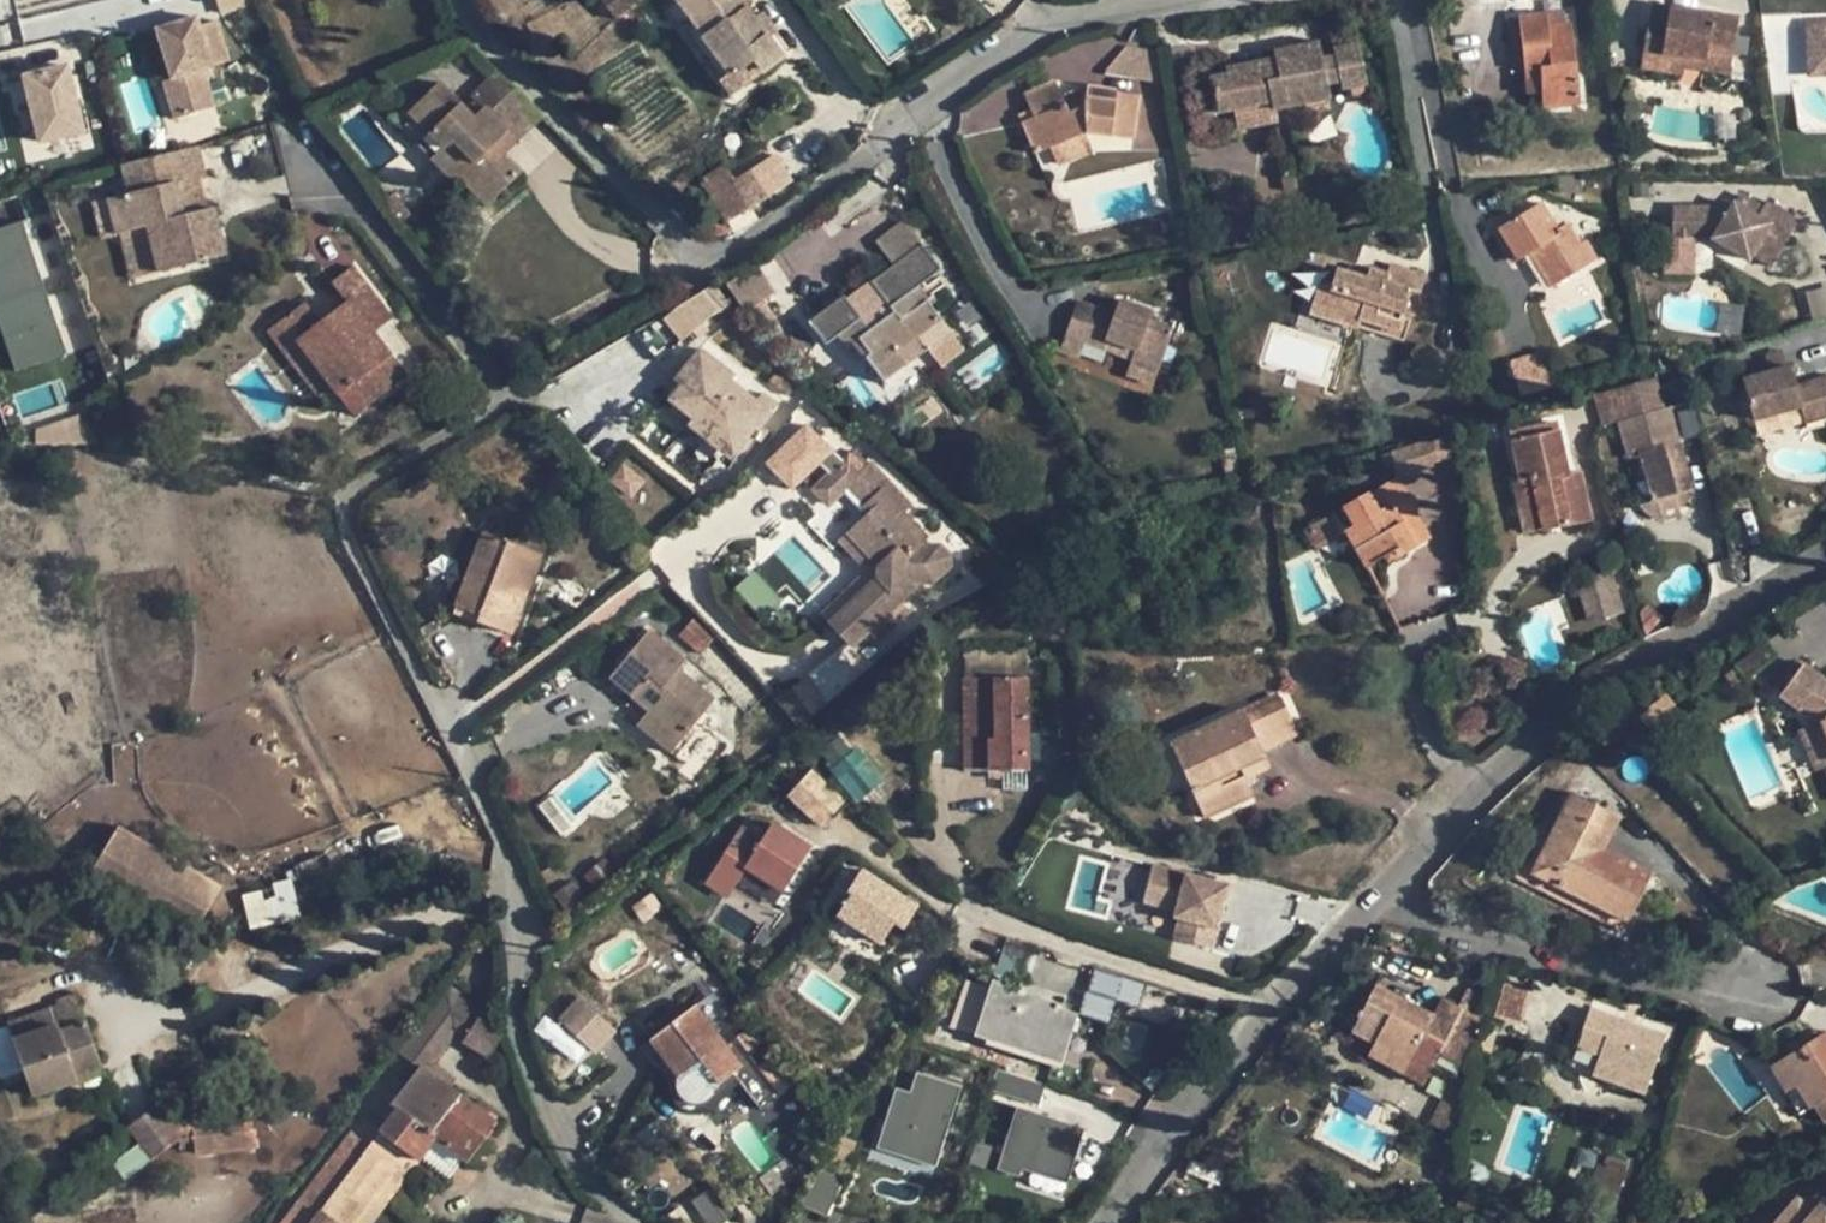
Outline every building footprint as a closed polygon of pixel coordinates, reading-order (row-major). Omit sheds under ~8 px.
[(220,12),(242,5),(240,0),(216,0),(220,12)] [(611,14),(629,0),(600,0),(611,14)] [(663,9),(673,1),(674,0),(657,0),(663,9)] [(673,1),(741,89),(783,59),(768,40),(752,20),(743,8),(747,5),(744,0),(674,0),(673,1)] [(741,89),(673,1),(663,9),(730,97),(741,89)] [(1737,19),(1649,6),(1642,50),(1704,59),(1706,46),(1733,49),(1737,19)] [(752,20),(768,40),(778,32),(763,11),(752,20)] [(1577,104),(1568,24),(1545,26),(1544,14),(1520,17),(1525,69),(1540,68),(1543,106),(1577,104)] [(197,16),(150,31),(166,81),(160,84),(170,125),(217,108),(207,70),(231,61),(216,22),(201,27),(197,16)] [(1807,23),(1808,56),(1825,56),(1825,22),(1807,23)] [(1217,113),(1233,110),(1272,102),(1274,110),(1329,98),(1327,87),(1321,57),(1318,42),(1273,52),(1274,58),(1225,68),(1226,73),(1210,77),(1217,113)] [(1367,85),(1358,43),(1332,49),(1333,55),(1340,84),(1341,89),(1367,85)] [(451,54),(468,72),(477,64),(459,45),(451,54)] [(1704,59),(1642,50),(1639,71),(1682,77),(1683,70),(1729,77),(1733,49),(1706,46),(1704,59)] [(1163,81),(1159,54),(1124,49),(1113,61),(1106,70),(1106,72),(1163,81)] [(1333,55),(1321,57),(1327,87),(1340,84),(1333,55)] [(1825,75),(1825,56),(1808,56),(1808,75),(1825,75)] [(64,67),(18,78),(34,152),(84,140),(64,67)] [(461,105),(439,82),(407,113),(442,149),(430,161),(453,187),(461,180),(486,206),(521,172),(503,155),(540,118),(495,72),(461,105)] [(1133,138),(1140,96),(1116,93),(1116,91),(1086,87),(1083,106),(1083,108),(1070,114),(1063,98),(1055,82),(1023,96),(1030,110),(1017,116),(1033,154),(1049,147),(1057,166),(1092,151),(1085,133),(1110,136),(1110,134),(1133,138)] [(1063,98),(1070,114),(1083,108),(1083,106),(1086,87),(1063,98)] [(1272,102),(1233,110),(1238,130),(1276,122),(1274,110),(1272,102)] [(265,130),(247,135),(254,161),(272,156),(265,130)] [(197,146),(121,164),(128,193),(107,199),(116,235),(120,234),(147,227),(158,273),(225,257),(213,206),(205,209),(194,211),(187,182),(198,179),(205,177),(197,146)] [(728,171),(703,187),(728,224),(792,180),(775,154),(734,179),(728,171)] [(698,180),(703,187),(728,171),(724,164),(698,180)] [(1296,175),(1285,177),(1288,191),(1298,189),(1296,175)] [(198,179),(187,182),(194,211),(205,209),(198,179)] [(116,235),(107,199),(92,202),(96,220),(101,239),(116,235)] [(1671,238),(1696,239),(1709,239),(1750,262),(1753,257),(1770,266),(1798,221),(1765,202),(1757,216),(1731,202),(1728,208),(1672,207),(1671,238)] [(1557,231),(1539,203),(1492,231),(1511,262),(1529,252),(1551,288),(1596,261),(1585,243),(1579,246),(1567,225),(1557,231)] [(902,223),(877,243),(895,266),(920,247),(902,223)] [(0,233),(0,314),(21,369),(65,352),(17,226),(0,233)] [(147,227),(120,234),(131,280),(158,273),(147,227)] [(1695,256),(1696,239),(1671,238),(1671,255),(1695,256)] [(938,270),(920,247),(895,266),(872,283),(895,313),(868,333),(842,299),(810,322),(825,342),(838,333),(860,360),(865,356),(884,379),(903,365),(894,353),(920,333),(929,344),(948,330),(915,286),(938,270)] [(752,265),(725,284),(744,312),(772,294),(752,265)] [(347,301),(296,340),(334,388),(323,397),(343,424),(418,366),(386,324),(391,320),(351,267),(332,282),(347,301)] [(1398,332),(1411,289),(1386,282),(1387,274),(1370,270),(1368,279),(1335,269),(1330,289),(1317,286),(1309,313),(1355,328),(1358,319),(1398,332)] [(1805,290),(1812,318),(1825,314),(1825,285),(1805,290)] [(729,303),(715,288),(705,296),(719,312),(729,303)] [(1065,336),(1084,343),(1131,359),(1129,364),(1157,375),(1173,330),(1147,322),(1151,311),(1118,299),(1113,315),(1095,308),(1089,324),(1071,317),(1065,336)] [(1095,308),(1076,302),(1071,317),(1089,324),(1095,308)] [(1398,332),(1358,319),(1355,328),(1396,341),(1398,332)] [(920,333),(894,353),(903,365),(884,379),(890,386),(954,338),(948,330),(929,344),(920,333)] [(1084,343),(1065,336),(1059,351),(1079,358),(1084,343)] [(334,388),(296,340),(281,351),(319,399),(323,397),(334,388)] [(681,385),(668,400),(691,419),(687,424),(731,459),(754,428),(757,430),(771,413),(729,380),(732,375),(699,350),(675,380),(681,385)] [(1512,358),(1517,390),(1542,386),(1537,354),(1512,358)] [(1157,375),(1129,364),(1125,376),(1153,386),(1157,375)] [(1796,387),(1790,366),(1741,380),(1757,437),(1806,423),(1801,406),(1812,403),(1817,420),(1825,417),(1825,377),(1796,387)] [(1663,411),(1655,379),(1594,397),(1601,428),(1617,423),(1663,411)] [(1683,456),(1669,409),(1663,411),(1617,423),(1626,458),(1639,454),(1653,503),(1656,514),(1678,509),(1665,461),(1683,456)] [(34,422),(35,446),(80,442),(78,419),(34,422)] [(1567,475),(1557,423),(1509,432),(1519,479),(1530,477),(1542,529),(1568,524),(1557,477),(1567,475)] [(731,459),(687,424),(682,429),(729,472),(761,433),(757,430),(754,428),(731,459)] [(1449,436),(1424,443),(1430,464),(1455,457),(1449,436)] [(1431,467),(1430,464),(1424,443),(1389,455),(1396,478),(1431,467)] [(848,456),(812,490),(827,505),(845,489),(870,515),(848,535),(877,565),(876,579),(830,623),(852,646),(912,590),(904,581),(904,556),(925,537),(848,456)] [(1693,492),(1683,456),(1665,461),(1678,509),(1680,517),(1684,514),(1689,507),(1691,502),(1693,492)] [(1589,519),(1580,473),(1567,475),(1557,477),(1568,524),(1589,519)] [(1542,529),(1530,477),(1519,479),(1514,480),(1526,533),(1542,529)] [(1396,478),(1343,509),(1354,527),(1345,533),(1364,565),(1394,549),(1397,556),(1431,537),(1396,478)] [(1656,514),(1653,503),(1639,506),(1640,509),(1644,514),(1646,515),(1650,517),(1658,522),(1656,514)] [(1354,527),(1343,509),(1302,530),(1313,550),(1345,533),(1354,527)] [(1680,517),(1678,509),(1656,514),(1658,522),(1680,517)] [(480,621),(511,632),(545,540),(489,519),(456,605),(482,615),(480,621)] [(848,535),(839,544),(860,566),(859,577),(821,614),(830,623),(876,579),(877,565),(848,535)] [(754,572),(735,587),(763,621),(782,606),(754,572)] [(1623,612),(1613,581),(1587,589),(1597,620),(1623,612)] [(1597,620),(1587,589),(1568,594),(1578,626),(1597,620)] [(1664,621),(1646,605),(1634,617),(1653,634),(1664,621)] [(714,638),(692,620),(679,636),(700,654),(714,638)] [(649,632),(610,679),(649,712),(637,726),(669,752),(713,698),(676,669),(683,659),(649,632)] [(963,649),(963,679),(1028,678),(1027,648),(963,649)] [(1592,659),(1588,648),(1576,652),(1580,664),(1592,659)] [(788,694),(811,716),(854,673),(831,651),(788,694)] [(1801,662),(1779,696),(1816,724),(1812,725),(1825,759),(1825,681),(1801,662)] [(1028,678),(963,679),(965,772),(1028,771),(1028,678)] [(1242,709),(1245,715),(1281,698),(1279,692),(1242,709)] [(1253,796),(1246,779),(1241,768),(1264,757),(1261,751),(1298,734),(1281,698),(1245,715),(1242,709),(1168,744),(1187,784),(1203,819),(1253,796)] [(1797,732),(1814,771),(1825,767),(1825,759),(1812,725),(1797,732)] [(816,747),(823,755),(837,743),(830,735),(816,747)] [(823,755),(837,774),(849,764),(868,787),(878,778),(851,747),(845,752),(837,743),(823,755)] [(1187,784),(1168,744),(1141,756),(1159,796),(1187,784)] [(1264,757),(1241,768),(1246,779),(1269,768),(1264,757)] [(868,787),(849,764),(837,774),(835,775),(855,798),(868,787)] [(844,802),(810,770),(787,796),(822,827),(844,802)] [(1647,884),(1598,860),(1588,854),(1610,812),(1571,792),(1542,851),(1564,863),(1553,885),(1627,923),(1647,884)] [(1604,849),(1620,817),(1610,812),(1588,854),(1598,860),(1604,849)] [(773,819),(762,836),(743,824),(707,877),(728,892),(738,876),(775,901),(812,844),(773,819)] [(219,887),(118,828),(95,868),(191,924),(195,925),(196,927),(219,887)] [(1652,873),(1604,849),(1598,860),(1647,884),(1652,873)] [(1564,863),(1542,851),(1530,874),(1553,885),(1564,863)] [(1228,888),(1154,865),(1144,899),(1176,909),(1174,915),(1180,917),(1174,938),(1212,950),(1228,888)] [(878,942),(891,923),(906,900),(860,870),(847,891),(850,894),(837,915),(878,942)] [(286,882),(244,897),(251,923),(289,912),(285,898),(290,896),(286,882)] [(661,904),(650,891),(638,901),(649,914),(661,904)] [(916,906),(906,900),(891,923),(900,930),(916,906)] [(1026,972),(1032,954),(1001,943),(995,962),(1026,972)] [(1139,1004),(1144,982),(1091,970),(1081,1016),(1108,1021),(1113,999),(1139,1004)] [(989,986),(972,1037),(1004,1046),(1005,1041),(1056,1057),(1064,1032),(1071,1034),(1078,1014),(1042,1003),(1044,997),(991,979),(989,986)] [(972,1037),(989,986),(963,980),(948,1028),(972,1037)] [(1374,983),(1371,989),(1429,1020),(1433,1013),(1374,983)] [(422,1065),(451,1087),(456,1080),(435,1064),(454,1038),(462,1042),(480,1014),(446,988),(401,1049),(422,1065)] [(1350,1030),(1374,1042),(1369,1053),(1425,1081),(1433,1065),(1461,1011),(1456,1009),(1440,999),(1433,1013),(1429,1020),(1371,989),(1350,1030)] [(1528,993),(1505,989),(1500,1017),(1523,1022),(1528,993)] [(708,1095),(710,1090),(741,1065),(713,1027),(729,1015),(711,992),(651,1039),(679,1077),(679,1082),(679,1089),(681,1094),(685,1098),(690,1101),(694,1101),(699,1100),(705,1097),(708,1095)] [(1464,993),(1456,1009),(1461,1011),(1433,1065),(1467,1084),(1485,1005),(1464,993)] [(560,1020),(594,1055),(616,1033),(582,999),(560,1020)] [(77,1000),(9,1024),(34,1095),(78,1081),(75,1073),(99,1065),(77,1000)] [(1665,1036),(1590,1008),(1576,1047),(1600,1055),(1596,1064),(1621,1073),(1617,1083),(1645,1094),(1665,1036)] [(506,1030),(480,1014),(462,1042),(488,1058),(506,1030)] [(0,1048),(0,1068),(19,1062),(7,1029),(0,1031),(0,1042),(2,1048),(0,1048)] [(1056,1057),(1061,1064),(1071,1034),(1064,1032),(1056,1057)] [(1779,1059),(1809,1109),(1811,1108),(1821,1125),(1825,1122),(1825,1046),(1819,1035),(1779,1059)] [(1005,1041),(1004,1046),(1061,1064),(1056,1057),(1005,1041)] [(1809,1109),(1779,1059),(1768,1066),(1798,1116),(1809,1109)] [(1621,1073),(1596,1064),(1593,1075),(1617,1083),(1621,1073)] [(99,1065),(75,1073),(78,1081),(101,1072),(99,1065)] [(396,1109),(379,1132),(418,1162),(435,1138),(466,1161),(484,1138),(497,1120),(451,1087),(422,1065),(391,1106),(396,1109)] [(992,1090),(1038,1106),(1045,1087),(999,1071),(992,1090)] [(786,1096),(770,1073),(752,1085),(768,1109),(786,1096)] [(877,1152),(935,1170),(960,1090),(917,1077),(911,1096),(895,1091),(877,1152)] [(1464,1089),(1450,1081),(1428,1124),(1455,1137),(1464,1089)] [(254,1148),(251,1114),(167,1122),(156,1108),(129,1128),(141,1144),(116,1163),(126,1178),(178,1139),(193,1141),(195,1154),(254,1148)] [(1066,1186),(1084,1131),(1018,1109),(997,1172),(1017,1179),(1020,1171),(1066,1186)] [(361,1119),(282,1222),(355,1222),(387,1181),(397,1189),(418,1162),(379,1132),(361,1119)] [(466,1161),(435,1138),(418,1162),(448,1184),(466,1161)] [(484,1138),(466,1161),(480,1172),(498,1149),(484,1138)] [(1606,1155),(1596,1183),(1618,1191),(1628,1162),(1606,1155)] [(803,1206),(826,1216),(842,1180),(819,1169),(803,1206)] [(387,1181),(355,1222),(371,1222),(397,1189),(387,1181)] [(1600,1185),(1595,1199),(1612,1205),(1618,1191),(1600,1185)] [(692,1201),(706,1222),(717,1222),(724,1218),(707,1191),(692,1201)] [(1815,1197),(1805,1208),(1795,1200),(1774,1222),(1825,1222),(1825,1207),(1815,1197)] [(1595,1199),(1592,1207),(1610,1213),(1612,1205),(1595,1199)]
